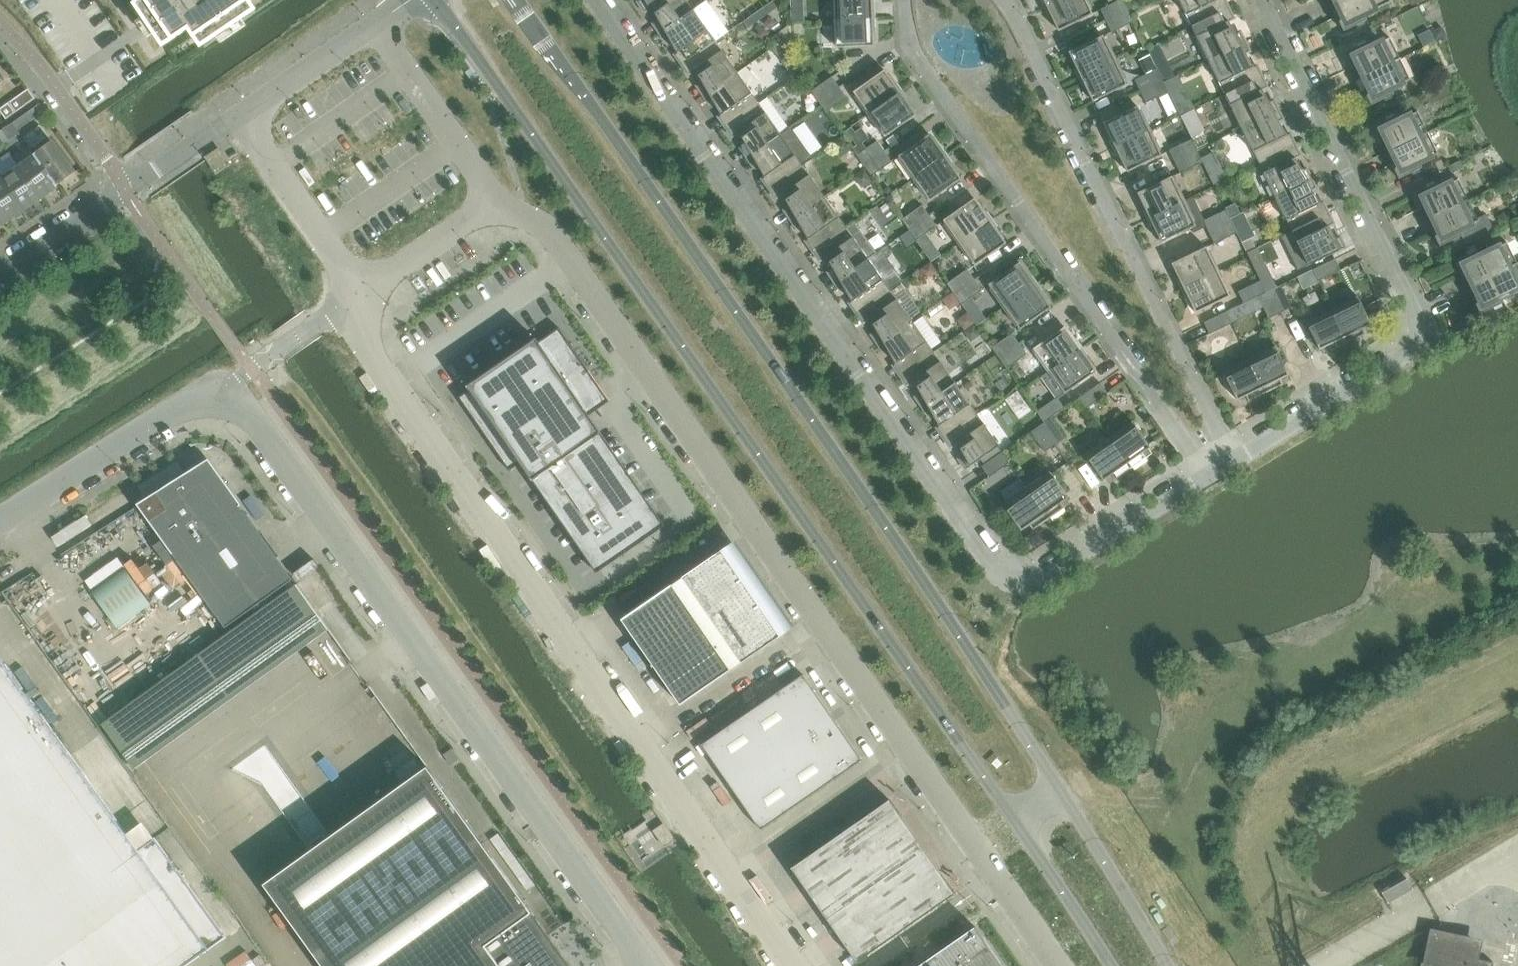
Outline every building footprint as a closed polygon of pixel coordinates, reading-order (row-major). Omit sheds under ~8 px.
[(164,45),(190,28),(201,44),(202,45),(256,9),(255,7),(250,0),(134,0),(164,45)] [(687,0),(640,0),(638,2),(645,12),(650,9),(663,31),(693,9),(687,0)] [(715,40),(728,31),(707,0),(693,9),(663,31),(660,33),(666,42),(670,39),(678,53),(686,48),(692,57),(715,40)] [(873,0),(834,0),(835,15),(873,13),(873,0)] [(1087,0),(1060,0),(1047,6),(1059,31),(1094,14),(1087,0)] [(1124,0),(1120,0),(1101,9),(1107,21),(1129,10),(1124,0)] [(1139,2),(1134,0),(1132,0),(1127,3),(1132,13),(1142,8),(1139,2)] [(1218,0),(1180,0),(1192,25),(1217,13),(1212,3),(1218,0)] [(1391,2),(1390,0),(1342,0),(1336,3),(1342,14),(1337,17),(1344,32),(1367,20),(1365,15),(1391,2)] [(1242,43),(1229,21),(1234,19),(1229,7),(1217,13),(1192,25),(1208,59),(1242,43)] [(1134,22),(1131,14),(1129,10),(1107,21),(1112,32),(1134,22)] [(804,13),(791,13),(792,22),(800,22),(805,21),(804,13)] [(875,46),(873,19),(873,13),(835,15),(836,48),(875,46)] [(754,15),(744,22),(748,28),(758,21),(754,15)] [(1446,37),(1442,27),(1432,32),(1436,41),(1438,40),(1446,37)] [(1377,34),(1374,28),(1364,33),(1367,39),(1377,34)] [(775,45),(784,38),(780,32),(771,39),(775,45)] [(1116,60),(1104,35),(1069,52),(1081,77),(1116,60)] [(1451,46),(1446,37),(1438,40),(1441,46),(1446,48),(1451,46)] [(1400,59),(1390,38),(1371,47),(1369,42),(1346,53),(1353,68),(1358,65),(1363,77),(1400,59)] [(737,72),(715,40),(692,57),(681,64),(689,74),(694,71),(706,93),(737,72)] [(1245,71),(1254,67),(1245,53),(1250,51),(1245,41),(1242,43),(1208,59),(1225,93),(1250,81),(1245,71)] [(1162,57),(1165,50),(1162,44),(1160,44),(1150,49),(1154,58),(1157,60),(1162,57)] [(1392,89),(1411,80),(1400,59),(1363,77),(1369,88),(1364,91),(1371,106),(1394,94),(1392,89)] [(1128,85),(1116,60),(1081,77),(1093,102),(1128,85)] [(800,74),(795,67),(793,64),(785,70),(792,80),(800,74)] [(1141,91),(1163,81),(1158,69),(1135,80),(1141,91)] [(901,92),(885,70),(854,92),(869,114),(901,92)] [(759,103),(737,72),(706,93),(703,95),(710,104),(713,101),(722,115),(730,110),(736,119),(759,103)] [(1275,111),(1262,89),(1267,87),(1262,75),(1250,81),(1225,93),(1242,128),(1275,111)] [(819,101),(840,87),(832,77),(812,91),(819,101)] [(1146,103),(1169,92),(1163,81),(1141,91),(1146,103)] [(827,112),(847,98),(840,87),(819,101),(823,107),(827,112)] [(0,109),(0,111),(6,119),(35,98),(29,88),(0,109)] [(917,115),(901,92),(869,114),(885,137),(917,115)] [(1191,111),(1186,102),(1176,107),(1181,117),(1191,111)] [(781,134),(759,103),(736,119),(725,126),(732,136),(737,133),(750,155),(781,134)] [(47,114),(40,104),(33,109),(40,119),(47,114)] [(1150,130),(1138,106),(1103,122),(1115,147),(1150,130)] [(1279,140),(1287,135),(1279,122),(1283,120),(1279,110),(1275,111),(1242,128),(1258,162),(1283,149),(1279,140)] [(1428,132),(1418,111),(1399,120),(1397,115),(1374,127),(1381,141),(1386,139),(1391,150),(1428,132)] [(813,158),(811,155),(822,147),(805,122),(793,130),(791,127),(781,134),(750,155),(747,157),(753,166),(757,163),(766,178),(774,172),(780,181),(803,165),(813,158)] [(12,123),(4,129),(11,139),(20,133),(12,123)] [(58,185),(75,173),(41,125),(24,137),(33,149),(31,150),(34,154),(58,185)] [(4,129),(0,131),(0,138),(4,144),(11,139),(4,129)] [(1162,155),(1150,130),(1115,147),(1128,172),(1162,155)] [(1420,163),(1439,154),(1428,132),(1391,150),(1397,162),(1392,164),(1399,179),(1422,168),(1420,163)] [(946,156),(930,134),(899,156),(915,179),(946,156)] [(853,149),(845,138),(833,146),(841,158),(853,149)] [(1197,151),(1192,140),(1170,150),(1175,162),(1197,151)] [(865,166),(885,151),(877,141),(857,155),(865,166)] [(1308,180),(1295,158),(1301,155),(1295,144),(1283,149),(1258,162),(1275,196),(1308,180)] [(58,185),(34,154),(31,150),(28,145),(12,156),(19,165),(41,197),(54,188),(58,185)] [(1214,156),(1208,145),(1197,151),(1203,162),(1214,156)] [(228,164),(219,151),(208,158),(217,171),(228,164)] [(872,176),(892,162),(885,151),(865,166),(872,176)] [(1203,163),(1203,162),(1197,151),(1175,162),(1181,173),(1203,163)] [(19,165),(12,156),(10,152),(0,159),(0,172),(3,177),(24,208),(41,197),(19,165)] [(962,179),(946,156),(915,179),(930,201),(962,179)] [(1465,168),(1461,160),(1448,166),(1452,174),(1465,168)] [(824,196),(803,165),(780,181),(769,188),(776,199),(781,195),(794,217),(825,196),(824,196)] [(872,181),(865,171),(855,178),(862,188),(872,181)] [(1184,201),(1172,176),(1138,193),(1150,218),(1184,201)] [(3,177),(0,178),(0,208),(7,220),(14,215),(24,208),(3,177)] [(1312,208),(1320,204),(1312,190),(1316,188),(1312,178),(1308,180),(1275,196),(1292,230),(1317,218),(1312,208)] [(1469,200),(1459,179),(1440,188),(1437,183),(1414,194),(1421,209),(1427,206),(1432,218),(1469,200)] [(894,193),(891,189),(886,189),(882,191),(887,198),(894,193)] [(846,227),(825,196),(794,217),(791,219),(797,228),(801,226),(809,240),(817,234),(823,243),(846,227)] [(1204,221),(1205,220),(1194,196),(1184,201),(1150,218),(1162,243),(1192,228),(1194,233),(1207,227),(1204,221)] [(991,221),(975,198),(944,220),(960,243),(991,221)] [(1486,214),(1478,219),(1469,200),(1432,218),(1438,229),(1433,232),(1440,246),(1462,236),(1466,245),(1495,231),(1486,214)] [(1240,214),(1235,204),(1226,209),(1226,210),(1230,219),(1240,214)] [(909,229),(930,216),(923,205),(902,219),(909,229)] [(1232,222),(1230,219),(1226,210),(1205,220),(1204,221),(1207,227),(1209,232),(1232,222)] [(1309,266),(1343,249),(1329,226),(1334,224),(1328,212),(1317,218),(1292,230),(1293,232),(1283,237),(1299,268),(1308,264),(1309,266)] [(917,240),(937,226),(930,216),(909,229),(910,231),(916,240),(917,240)] [(855,221),(846,227),(823,243),(812,250),(820,261),(825,257),(837,279),(868,258),(876,252),(855,221)] [(1007,243),(991,221),(960,243),(976,265),(1007,243)] [(1237,233),(1232,222),(1209,232),(1215,244),(1237,233)] [(910,231),(901,237),(908,246),(916,240),(910,231)] [(1257,249),(1252,238),(1242,243),(1247,253),(1257,249)] [(1473,285),(1517,263),(1507,242),(1481,255),(1478,250),(1455,261),(1462,276),(1467,274),(1473,285)] [(1219,271),(1206,247),(1172,263),(1184,288),(1219,271)] [(1261,249),(1249,255),(1253,262),(1264,256),(1261,249)] [(890,289),(868,258),(837,279),(834,282),(841,290),(844,288),(853,302),(861,296),(867,305),(890,289)] [(1341,271),(1335,259),(1313,270),(1319,281),(1341,271)] [(939,272),(932,262),(931,260),(920,268),(925,275),(932,277),(939,272)] [(1036,285),(1020,262),(989,284),(1005,307),(1036,285)] [(1517,289),(1517,265),(1517,263),(1473,285),(1478,296),(1473,299),(1481,314),(1504,303),(1501,297),(1517,289)] [(955,294),(975,280),(968,269),(947,284),(953,292),(955,294)] [(1231,296),(1219,271),(1184,288),(1196,313),(1231,296)] [(1277,273),(1261,281),(1266,292),(1270,291),(1281,285),(1283,284),(1277,273)] [(962,305),(982,290),(975,280),(955,294),(961,303),(962,305)] [(1266,292),(1261,281),(1238,292),(1244,303),(1258,296),(1266,292)] [(921,312),(902,285),(892,292),(890,289),(867,305),(856,313),(863,323),(868,320),(881,342),(912,320),(911,319),(921,312)] [(1052,307),(1036,285),(1005,307),(1020,329),(1052,307)] [(1292,308),(1281,285),(1270,291),(1281,313),(1292,308)] [(1372,287),(1366,290),(1368,296),(1375,292),(1372,287)] [(1281,313),(1270,291),(1266,292),(1258,296),(1269,319),(1281,313)] [(961,303),(955,294),(953,292),(943,299),(950,310),(961,303)] [(1372,325),(1358,296),(1350,299),(1347,292),(1328,301),(1349,343),(1366,334),(1363,329),(1372,325)] [(1386,309),(1379,296),(1369,301),(1376,314),(1386,309)] [(1349,343),(1328,301),(1311,310),(1314,317),(1306,321),(1320,350),(1329,346),(1331,351),(1349,343)] [(1232,323),(1227,312),(1204,323),(1210,334),(1232,323)] [(943,345),(921,314),(912,320),(881,342),(878,344),(884,353),(888,350),(897,364),(905,358),(911,367),(934,351),(943,345)] [(981,335),(974,325),(965,332),(972,342),(981,335)] [(1081,349),(1065,326),(1034,348),(1050,371),(1081,349)] [(521,463),(597,573),(631,550),(630,549),(665,525),(625,467),(590,415),(595,412),(595,411),(602,406),(590,389),(597,383),(559,328),(539,342),(536,338),(467,386),(470,389),(458,397),(509,470),(521,463)] [(1000,358),(1020,344),(1013,333),(992,348),(1000,358)] [(1007,369),(1027,354),(1020,344),(1000,358),(1007,369)] [(1289,375),(1276,346),(1266,351),(1263,344),(1246,352),(1266,393),(1283,385),(1281,379),(1289,375)] [(1097,372),(1081,349),(1050,371),(1065,394),(1097,372)] [(955,383),(934,351),(911,367),(900,375),(907,385),(912,382),(919,394),(925,404),(955,383)] [(1266,393),(1246,352),(1229,360),(1233,367),(1224,371),(1238,400),(1246,396),(1249,401),(1266,393)] [(977,414),(955,383),(925,404),(922,406),(928,415),(931,412),(940,426),(948,421),(952,426),(954,429),(977,414)] [(1088,408),(1108,393),(1101,383),(1081,397),(1088,408)] [(1045,422),(1052,417),(1063,409),(1065,408),(1057,397),(1037,412),(1045,422)] [(1000,446),(977,414),(954,429),(943,437),(951,447),(955,444),(969,467),(1000,446)] [(1052,417),(1045,422),(1041,425),(1056,445),(1066,438),(1052,417)] [(1151,447),(1133,421),(1109,438),(1131,469),(1147,458),(1143,453),(1151,447)] [(1056,445),(1041,425),(1031,432),(1045,452),(1056,445)] [(1131,469),(1109,438),(1085,454),(1104,480),(1112,475),(1115,480),(1131,469)] [(989,477),(1010,463),(1002,452),(982,467),(989,477)] [(201,466),(138,506),(222,630),(226,627),(211,605),(278,557),(214,469),(207,475),(201,466)] [(1069,497),(1050,471),(1027,488),(1049,519),(1065,508),(1061,503),(1069,497)] [(1049,519),(1027,488),(1004,504),(1022,530),(1030,525),(1033,530),(1049,519)] [(681,705),(795,626),(737,540),(622,619),(681,705)] [(126,568),(92,592),(118,628),(152,604),(126,568)] [(135,769),(329,630),(329,629),(297,584),(102,724),(135,769)] [(206,953),(205,952),(226,937),(180,872),(155,838),(139,849),(127,833),(0,656),(0,965),(189,965),(206,953)] [(862,760),(803,675),(703,745),(761,830),(862,760)] [(371,687),(366,691),(372,699),(377,696),(371,687)] [(452,765),(460,759),(452,749),(445,754),(452,765)] [(265,883),(324,965),(572,965),(429,767),(265,883)] [(790,867),(855,962),(954,895),(890,800),(790,867)] [(674,839),(664,824),(655,831),(665,845),(674,839)] [(1413,889),(1412,886),(1407,878),(1382,893),(1388,903),(1413,889)] [(918,965),(1002,965),(975,927),(918,965)] [(1494,962),(1473,957),(1476,943),(1435,934),(1428,965),(1493,965),(1494,962)]
